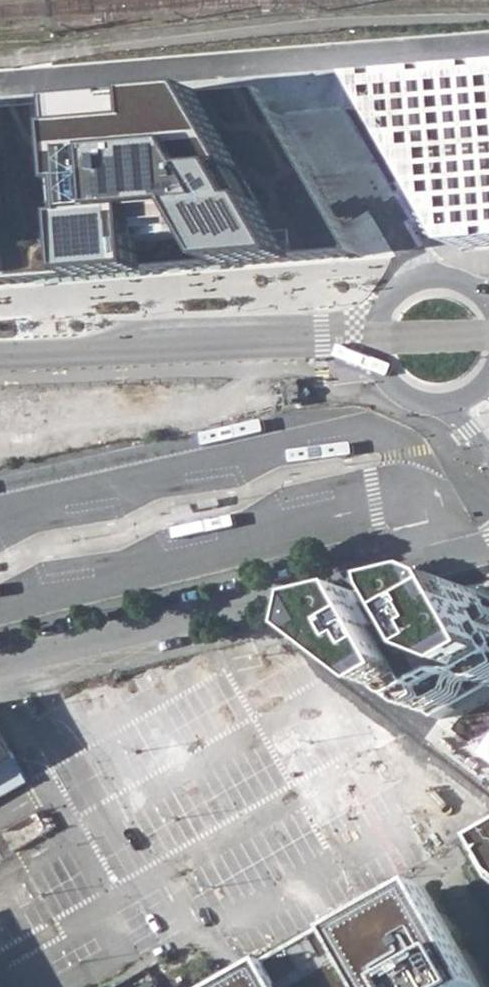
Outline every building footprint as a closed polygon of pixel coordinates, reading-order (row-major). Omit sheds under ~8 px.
[(367,83),(430,193),(463,252),(488,250),(488,73),(367,83)] [(265,89),(204,94),(158,98),(131,101),(79,105),(0,113),(0,288),(8,288),(16,287),(43,285),(53,284),(94,280),(161,274),(236,268),(273,264),(304,262),(318,261),(367,257),(355,237),(348,226),(339,211),(325,188),(322,183),(286,123),(283,118),(265,89)] [(488,694),(488,585),(481,582),(443,593),(425,598),(364,616),(358,646),(440,707),(453,716),(477,701),(488,694)] [(30,783),(0,727),(0,800),(30,783)] [(488,899),(488,862),(473,871),(488,899)] [(438,890),(263,986),(488,986),(488,982),(438,890)]
